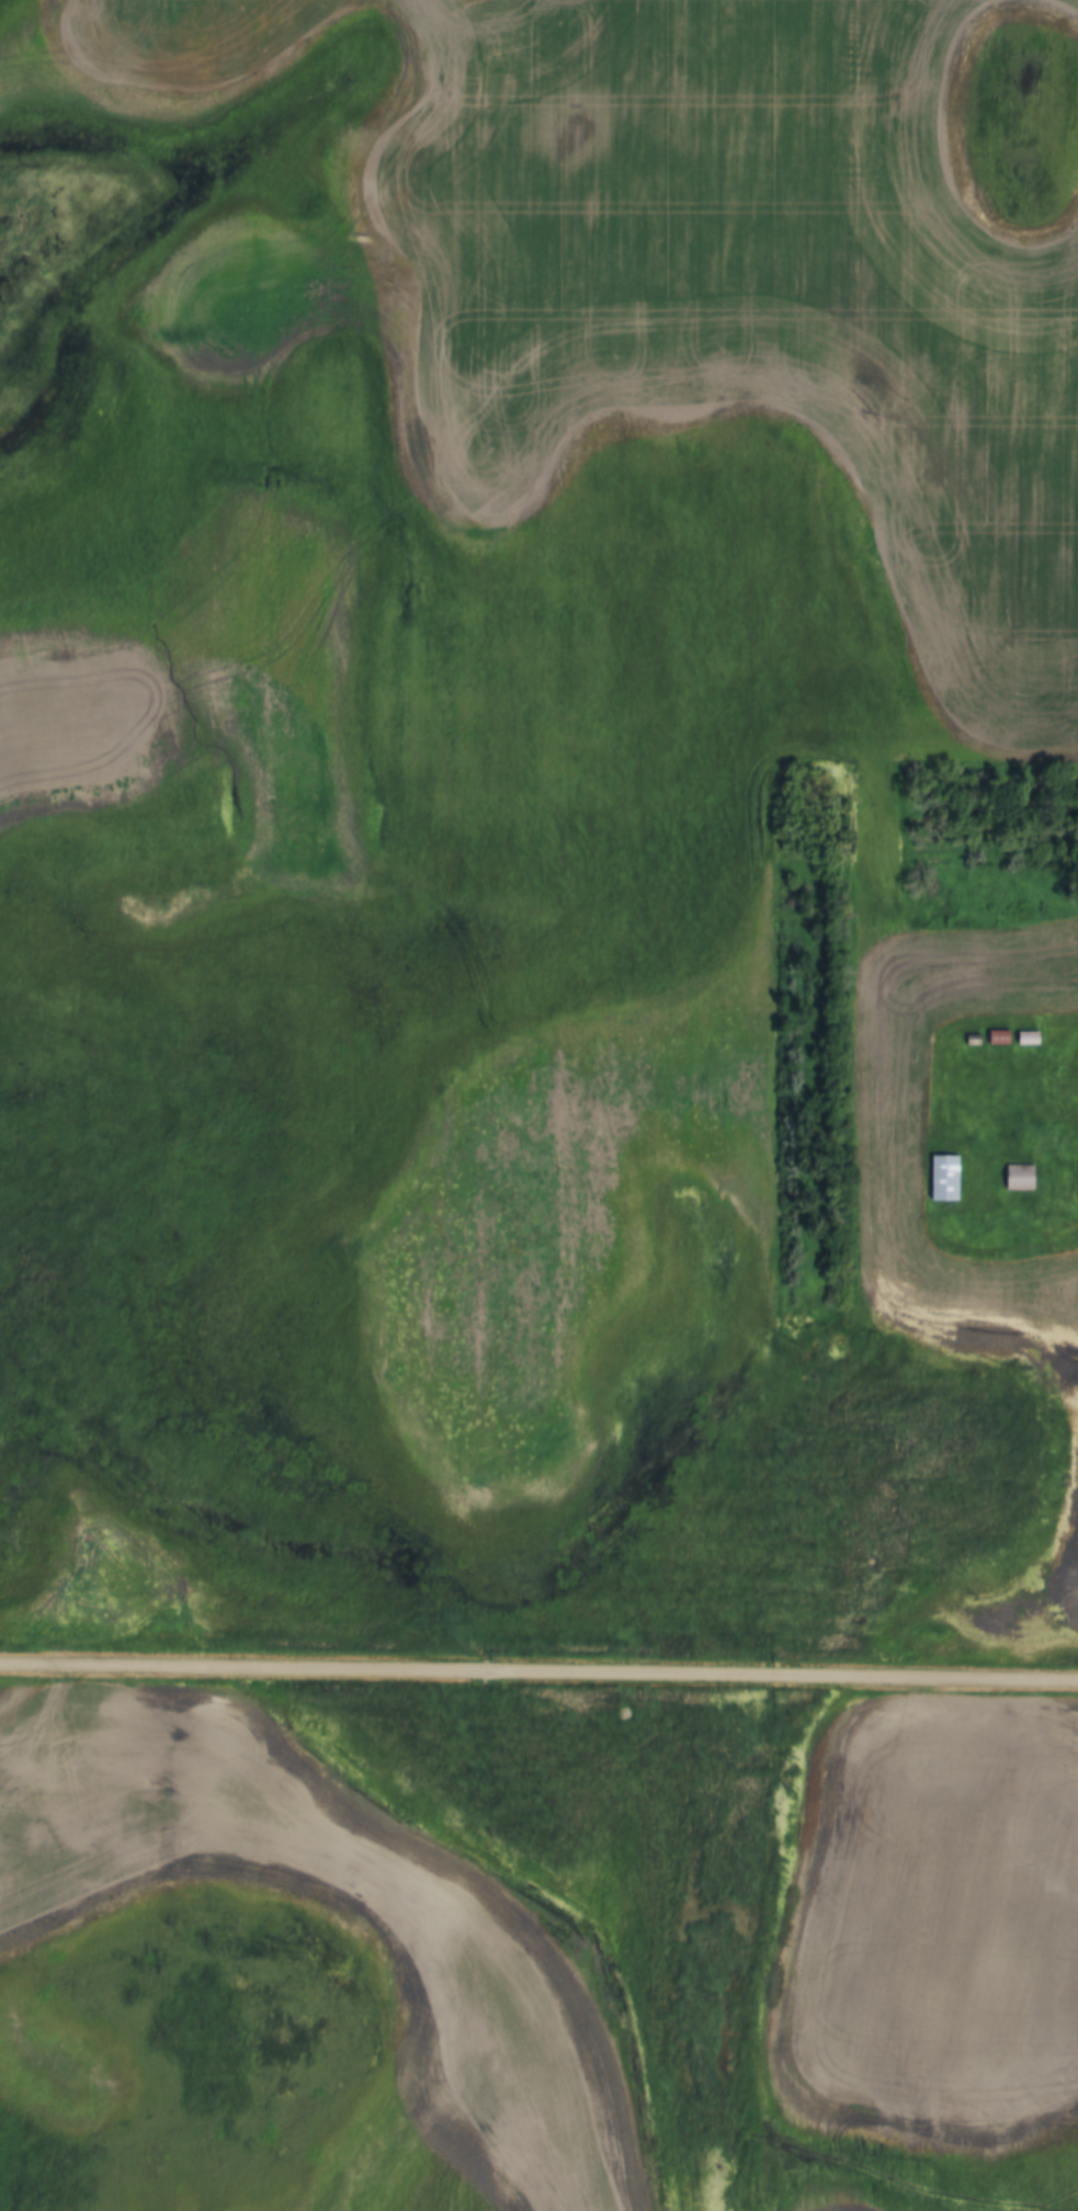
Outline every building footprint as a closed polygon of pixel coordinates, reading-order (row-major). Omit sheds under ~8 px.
[(990,1047),(1011,1047),(1011,1034),(990,1034),(990,1047)] [(1040,1034),(1018,1034),(1018,1047),(1040,1047),(1040,1034)] [(959,1202),(959,1157),(932,1157),(932,1202),(959,1202)] [(1035,1167),(1006,1167),(1006,1192),(1035,1192),(1035,1167)]
